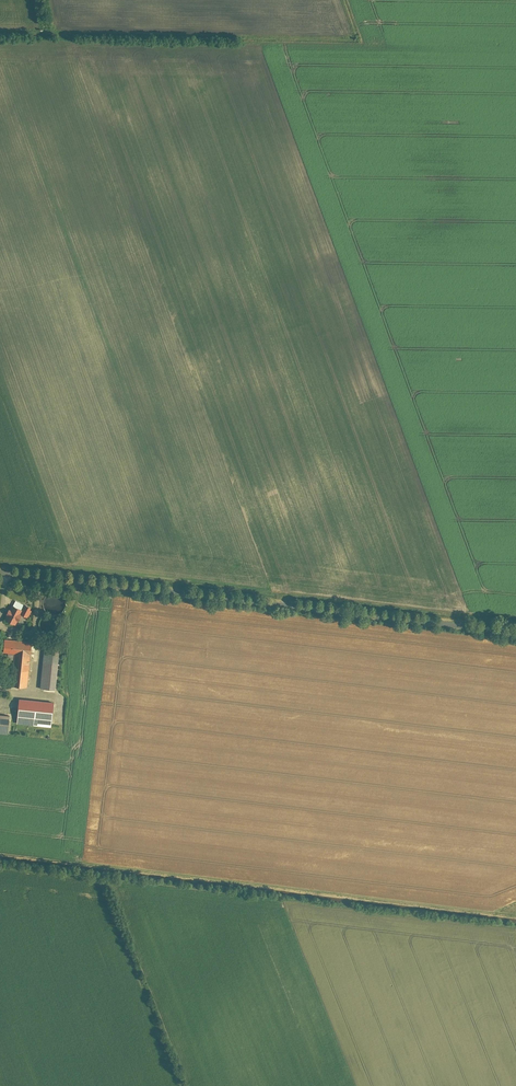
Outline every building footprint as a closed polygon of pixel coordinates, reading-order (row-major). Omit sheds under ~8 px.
[(51,616),(55,616),(58,616),(62,614),(64,610),(65,607),(65,603),(64,599),(62,596),(59,594),(55,593),(52,594),(48,595),(45,597),(43,601),(42,604),(43,608),(44,611),(47,614),(51,616)] [(11,604),(3,618),(16,626),(23,614),(28,617),(33,609),(25,604),(22,610),(11,604)] [(32,643),(5,640),(3,654),(14,655),(11,684),(27,686),(32,643)] [(42,688),(52,688),(52,682),(46,681),(47,679),(43,679),(42,688)] [(19,698),(17,724),(51,728),(54,701),(19,698)] [(7,735),(10,716),(0,714),(0,734),(7,735)]
